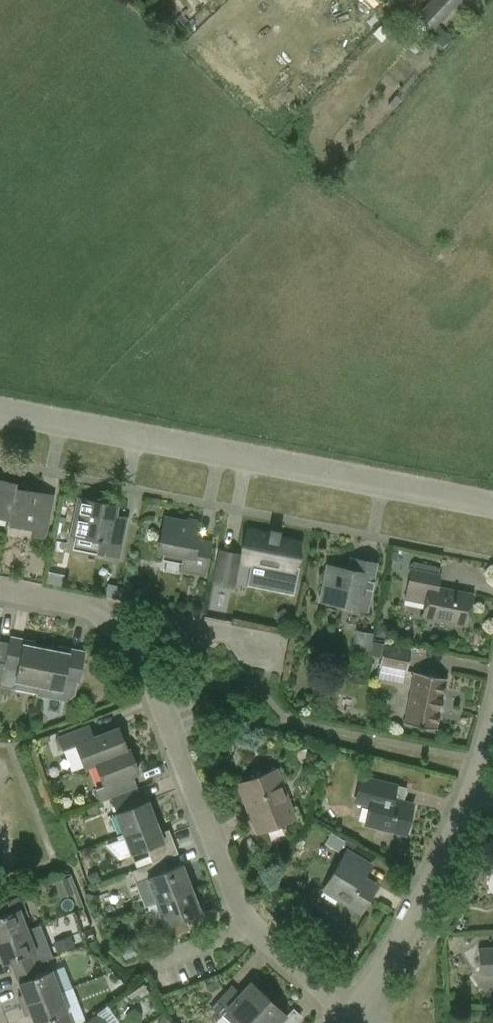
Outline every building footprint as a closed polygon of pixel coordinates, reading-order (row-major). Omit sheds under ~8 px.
[(416,16),(432,32),(463,0),(431,0),(416,16)] [(7,525),(15,483),(0,480),(0,518),(6,520),(5,524),(7,525)] [(29,486),(15,483),(7,525),(32,530),(30,537),(42,539),(45,525),(33,523),(39,494),(27,491),(29,486)] [(72,549),(96,554),(120,559),(123,543),(110,540),(116,507),(78,499),(71,534),(75,535),(72,549)] [(162,559),(180,563),(179,570),(203,575),(209,544),(196,541),(199,525),(164,518),(157,551),(164,553),(162,559)] [(269,534),(247,529),(241,563),(292,573),(298,542),(269,536),(269,534)] [(212,583),(233,588),(240,554),(219,550),(212,583)] [(365,611),(374,564),(350,559),(347,570),(326,566),(319,602),(365,611)] [(405,590),(427,595),(423,616),(465,625),(471,595),(438,589),(440,575),(409,568),(405,590)] [(352,649),(369,652),(372,633),(355,630),(352,649)] [(7,644),(0,682),(0,683),(0,686),(36,693),(45,650),(29,647),(30,642),(8,638),(7,644)] [(380,657),(378,667),(406,672),(411,647),(384,642),(384,644),(373,641),(370,656),(380,657)] [(75,695),(77,684),(78,684),(84,653),(64,649),(63,654),(45,650),(36,693),(36,695),(66,702),(75,695)] [(435,730),(445,679),(413,673),(403,724),(435,730)] [(84,769),(95,765),(129,752),(125,739),(121,741),(117,729),(92,738),(87,726),(58,737),(63,751),(76,747),(84,769)] [(100,802),(110,798),(137,788),(132,776),(137,774),(129,752),(95,765),(103,786),(95,789),(100,802)] [(247,811),(256,833),(295,818),(276,770),(241,784),(251,810),(247,811)] [(354,802),(370,807),(365,824),(405,835),(413,804),(392,798),(395,786),(361,777),(354,802)] [(142,803),(137,788),(110,798),(116,813),(115,814),(123,835),(156,823),(148,801),(142,803)] [(131,855),(137,869),(156,862),(177,855),(169,835),(161,838),(156,823),(123,835),(131,856),(131,855)] [(360,914),(374,891),(360,882),(370,866),(346,851),(322,891),(360,914)] [(149,887),(156,905),(191,891),(188,883),(192,881),(185,863),(159,873),(156,862),(137,869),(130,872),(137,892),(149,887)] [(54,882),(65,913),(80,907),(68,876),(54,882)] [(200,914),(191,891),(156,905),(161,919),(149,923),(157,944),(183,934),(179,922),(200,914)] [(27,931),(23,920),(27,918),(19,897),(0,904),(0,913),(1,916),(0,916),(0,942),(27,931)] [(27,931),(0,942),(0,960),(2,966),(10,963),(14,973),(47,961),(42,949),(35,952),(27,931)] [(71,936),(54,943),(58,953),(75,947),(71,936)] [(478,948),(480,971),(492,970),(492,947),(478,948)] [(59,993),(47,961),(14,973),(22,994),(17,996),(21,1007),(59,993)] [(135,1003),(151,993),(150,992),(153,990),(148,977),(142,981),(144,984),(129,994),(135,1003)] [(268,1000),(266,1001),(248,985),(240,994),(231,985),(214,1004),(223,1012),(221,1014),(230,1022),(247,1022),(268,1000)] [(66,1012),(59,993),(21,1007),(25,1017),(31,1015),(34,1022),(75,1022),(71,1011),(66,1012)] [(268,1000),(247,1022),(281,1022),(286,1017),(268,1000)]
